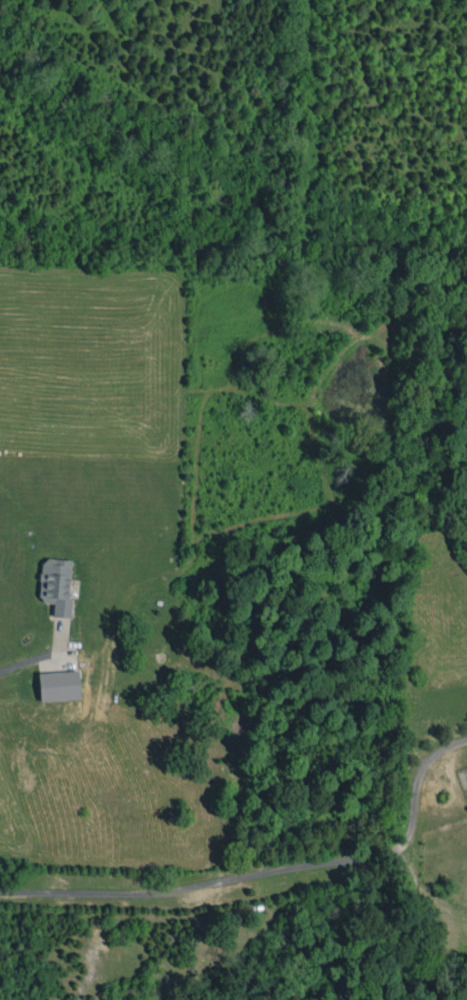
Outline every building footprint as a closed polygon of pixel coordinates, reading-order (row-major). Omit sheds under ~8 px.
[(71,617),(72,597),(69,597),(71,559),(42,558),(39,601),(54,602),(53,616),(71,617)] [(39,672),(40,700),(80,699),(79,670),(39,672)]
